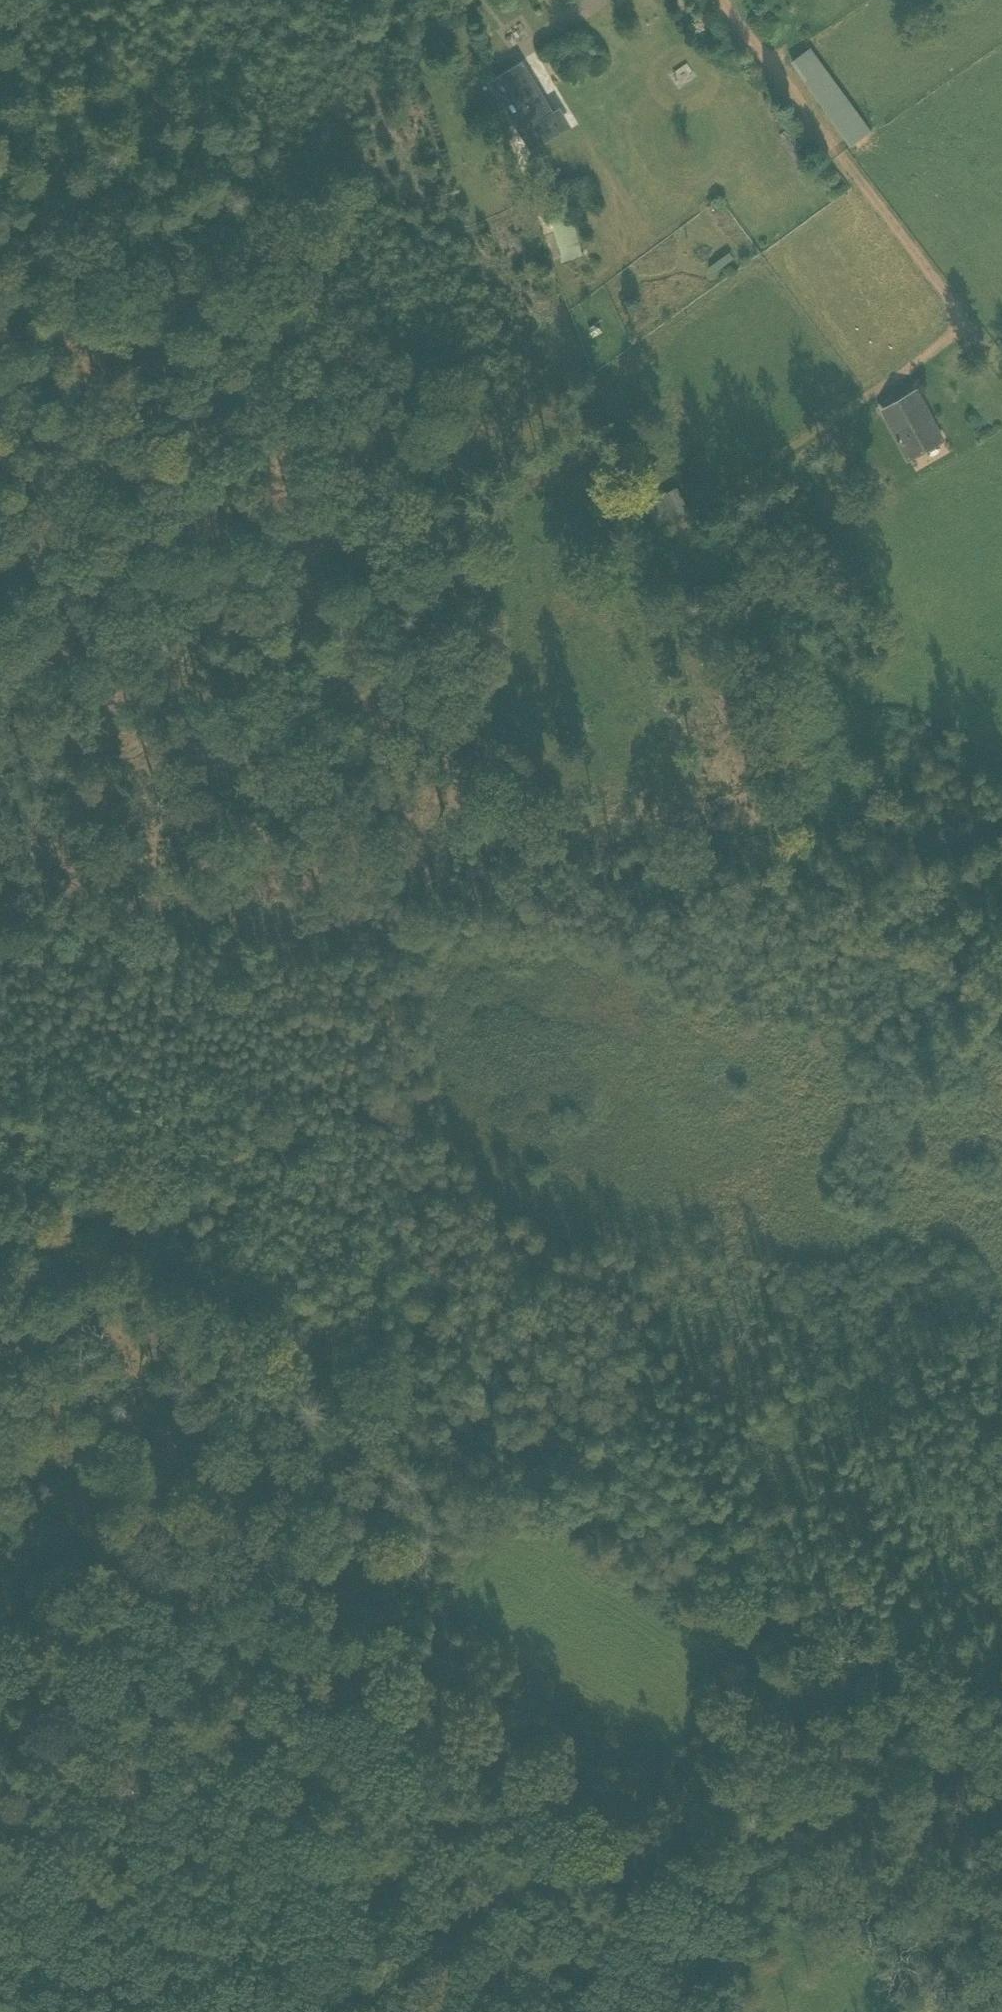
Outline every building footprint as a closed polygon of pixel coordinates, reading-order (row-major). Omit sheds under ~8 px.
[(792,62),(808,85),(828,73),(810,48),(792,62)] [(490,85),(529,149),(559,131),(549,114),(520,66),(490,85)] [(808,85),(831,118),(851,104),(828,73),(808,85)] [(871,131),(851,104),(831,118),(850,146),(871,131)] [(549,218),(553,231),(569,226),(565,213),(549,218)] [(569,226),(553,231),(561,256),(576,251),(569,226)] [(891,425),(909,458),(942,439),(917,392),(906,398),(914,412),(891,425)] [(670,519),(669,516),(660,500),(654,488),(639,495),(655,527),(670,519)] [(660,500),(669,516),(687,507),(678,491),(660,500)]
